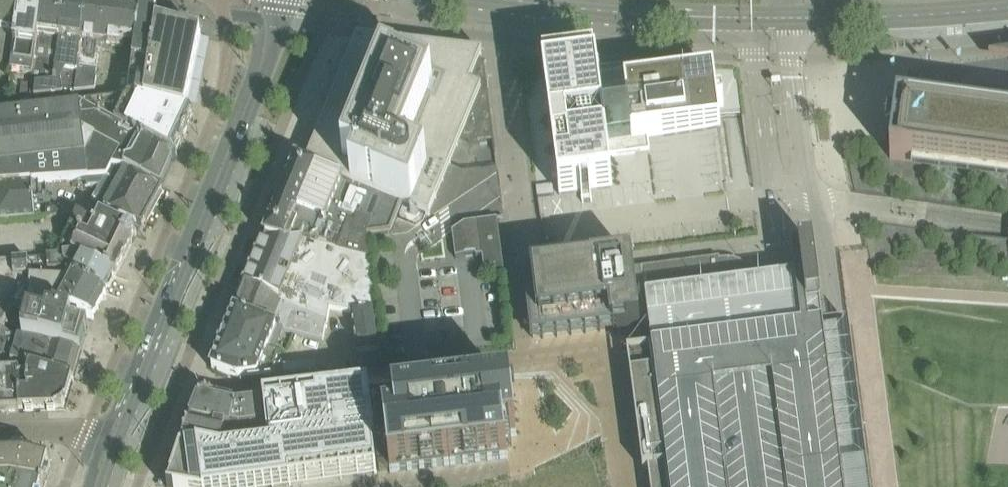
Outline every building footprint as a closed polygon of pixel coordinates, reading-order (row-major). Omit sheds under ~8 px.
[(15,33),(20,0),(0,0),(0,62),(3,63),(7,32),(15,33)] [(10,72),(32,75),(43,0),(20,0),(15,33),(10,72)] [(29,99),(35,97),(36,82),(54,81),(60,37),(65,0),(43,0),(32,75),(31,83),(29,99)] [(34,104),(65,101),(65,100),(69,100),(74,92),(75,85),(71,85),(73,73),(77,74),(79,58),(88,0),(86,0),(65,0),(60,37),(54,81),(36,82),(35,97),(34,104)] [(77,74),(74,92),(96,90),(98,77),(96,77),(100,50),(111,51),(112,46),(125,48),(125,42),(136,44),(141,8),(130,6),(88,0),(79,58),(77,74)] [(141,8),(136,44),(129,98),(147,96),(155,24),(158,10),(141,8)] [(201,37),(155,24),(147,96),(129,98),(129,100),(185,113),(198,51),(201,37)] [(358,38),(306,166),(430,216),(435,255),(455,253),(456,259),(476,256),(476,258),(482,257),(481,249),(501,247),(498,220),(505,219),(505,218),(502,201),(498,168),(496,152),(484,61),(479,60),(482,53),(358,38)] [(597,70),(544,77),(544,78),(548,106),(560,194),(581,192),(583,203),(593,201),(591,190),(612,188),(607,145),(721,130),(719,115),(718,108),(724,108),(722,98),(717,99),(714,77),(654,85),(651,86),(649,71),(598,77),(597,71),(597,70)] [(114,124),(176,157),(177,154),(195,117),(194,117),(194,116),(193,115),(185,113),(129,100),(127,99),(114,124)] [(36,182),(90,177),(109,176),(116,163),(163,188),(163,187),(163,186),(167,177),(82,132),(79,106),(0,114),(0,185),(36,182)] [(167,177),(176,157),(114,124),(79,106),(82,132),(167,177)] [(919,110),(897,107),(897,110),(904,111),(902,128),(888,126),(886,139),(900,141),(898,157),(890,156),(890,159),(912,162),(911,169),(1007,181),(1007,122),(919,110)] [(391,233),(397,218),(402,205),(306,166),(297,162),(264,243),(272,246),(304,242),(371,259),(368,236),(391,233)] [(116,163),(109,176),(104,185),(96,199),(142,225),(162,188),(163,188),(116,163)] [(109,176),(90,177),(90,185),(104,185),(109,176)] [(36,182),(0,185),(0,221),(38,217),(36,182)] [(77,206),(47,208),(47,216),(77,214),(77,206)] [(62,248),(50,249),(51,257),(74,255),(115,277),(137,234),(93,213),(89,220),(81,216),(80,220),(72,220),(61,243),(62,248)] [(553,238),(543,240),(545,260),(556,259),(553,238)] [(329,306),(332,307),(353,311),(376,309),(371,259),(304,242),(272,246),(264,243),(248,284),(281,298),(279,303),(295,310),(326,321),(329,306)] [(802,277),(796,278),(762,282),(750,283),(645,296),(645,298),(649,325),(649,328),(650,330),(652,350),(627,353),(643,470),(648,470),(651,486),(845,486),(843,465),(866,462),(848,323),(824,326),(821,307),(813,246),(799,247),(802,277)] [(504,271),(501,247),(481,249),(482,257),(485,274),(504,271)] [(70,276),(106,294),(115,277),(74,255),(51,257),(13,261),(14,278),(70,276)] [(642,269),(645,296),(750,283),(750,281),(750,274),(746,268),(741,263),(734,260),(727,260),(720,260),(720,258),(641,268),(642,269)] [(644,298),(645,298),(645,296),(642,269),(634,270),(632,260),(534,272),(534,275),(525,276),(526,277),(523,278),(531,336),(533,336),(533,337),(542,336),(542,339),(648,325),(644,298)] [(93,319),(106,294),(70,276),(14,278),(13,261),(0,262),(0,334),(12,336),(1,327),(15,304),(54,307),(93,319)] [(442,269),(396,272),(398,296),(443,292),(442,269)] [(330,320),(332,307),(329,306),(326,321),(295,310),(279,303),(281,298),(248,284),(236,312),(270,326),(286,330),(325,340),(328,320),(330,320)] [(492,306),(418,314),(421,341),(495,333),(492,306)] [(357,353),(381,350),(376,309),(353,311),(357,353)] [(239,380),(250,379),(271,376),(280,355),(276,353),(286,330),(270,326),(236,312),(212,370),(228,377),(239,380)] [(43,343),(81,354),(89,327),(49,316),(47,322),(29,317),(23,339),(43,343)] [(73,381),(81,354),(43,343),(23,339),(12,336),(0,334),(0,361),(30,368),(35,369),(73,381)] [(64,412),(73,381),(35,369),(30,368),(28,376),(20,376),(20,372),(0,373),(0,413),(64,412)] [(490,374),(370,389),(374,423),(380,475),(508,459),(506,439),(518,437),(512,390),(492,393),(490,374)] [(291,486),(290,479),(341,472),(374,468),(375,475),(377,475),(372,438),(375,437),(373,423),(374,423),(370,389),(370,388),(369,388),(326,394),(293,397),(264,401),(263,401),(267,432),(269,450),(224,455),(185,446),(184,446),(182,452),(181,452),(180,454),(183,455),(180,465),(179,467),(176,478),(175,479),(173,486),(286,486),(291,486)] [(238,436),(267,432),(263,401),(237,404),(208,397),(200,402),(191,424),(238,436)] [(269,450),(267,432),(238,436),(191,424),(183,446),(185,446),(224,455),(269,450)] [(0,460),(0,486),(19,486),(26,486),(46,486),(52,466),(51,466),(26,459),(0,460)] [(866,462),(843,465),(845,486),(870,486),(866,462)]
